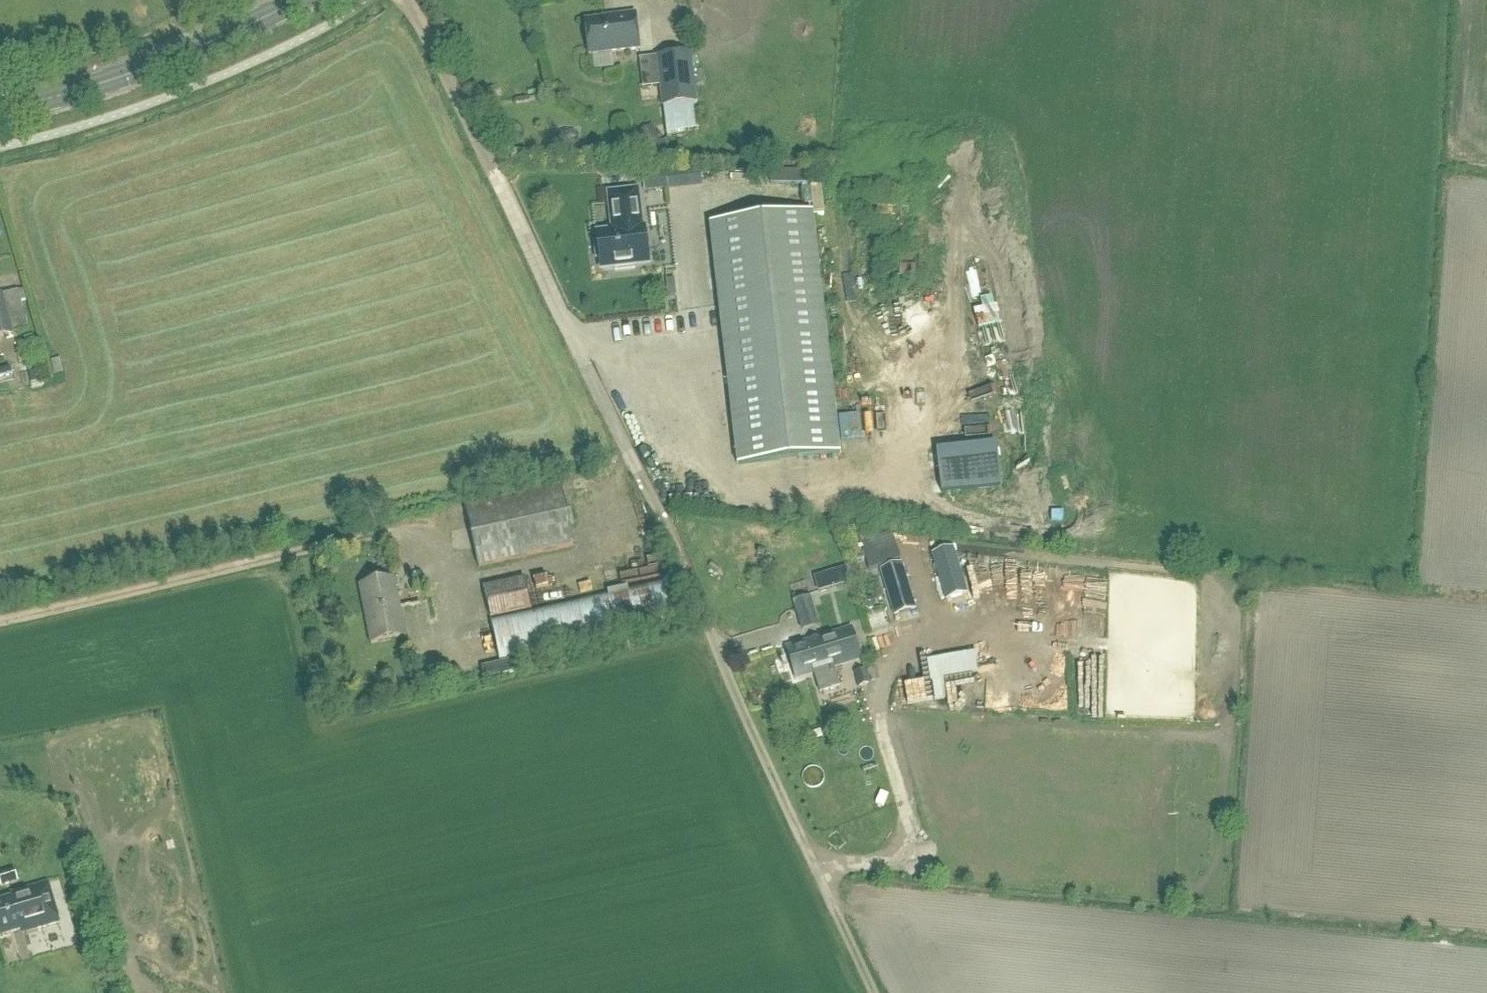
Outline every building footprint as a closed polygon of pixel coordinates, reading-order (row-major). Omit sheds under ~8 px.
[(615,19),(586,22),(590,56),(640,51),(636,15),(615,17),(615,19)] [(643,88),(661,86),(663,108),(697,104),(692,54),(640,60),(643,88)] [(641,231),(637,193),(610,196),(613,224),(616,224),(617,234),(597,236),(598,245),(594,246),(596,261),(600,260),(601,270),(615,268),(615,273),(635,271),(634,266),(649,264),(645,231),(641,231)] [(812,216),(711,227),(738,467),(840,455),(812,216)] [(3,296),(0,297),(0,340),(30,332),(19,292),(3,296)] [(977,486),(978,467),(944,466),(943,484),(977,486)] [(480,569),(575,548),(562,488),(467,509),(480,569)] [(968,595),(954,550),(933,557),(947,602),(968,595)] [(894,618),(916,611),(902,566),(881,573),(894,618)] [(372,645),(407,638),(395,581),(360,588),(372,645)] [(491,620),(533,610),(526,581),(485,591),(491,620)] [(501,665),(677,625),(667,581),(491,621),(501,665)] [(809,599),(794,603),(797,613),(812,608),(809,599)] [(851,630),(786,650),(796,681),(814,675),(814,676),(833,670),(833,669),(861,661),(851,630)] [(869,685),(865,670),(854,673),(859,688),(869,685)] [(986,696),(987,685),(963,684),(962,696),(986,696)] [(14,870),(0,874),(0,884),(2,888),(19,883),(14,870)] [(0,903),(0,937),(22,931),(23,934),(59,924),(48,885),(12,896),(13,900),(0,903)]
